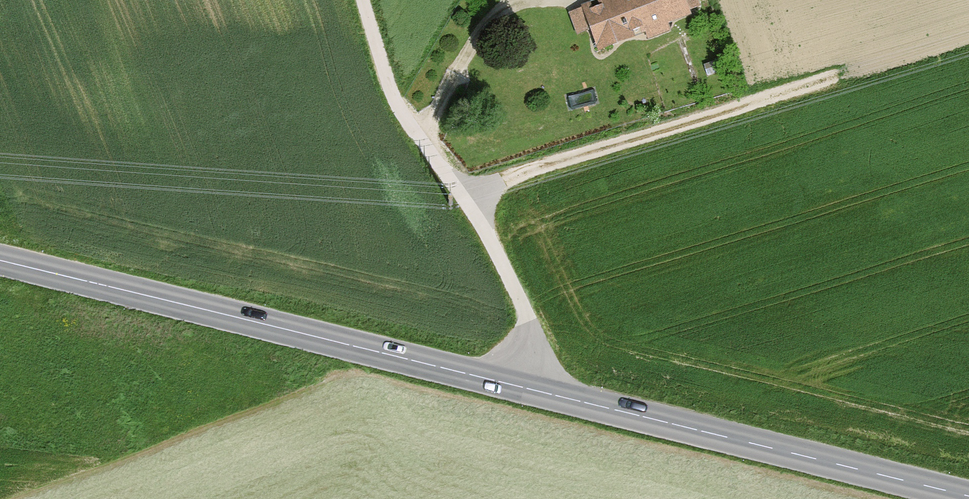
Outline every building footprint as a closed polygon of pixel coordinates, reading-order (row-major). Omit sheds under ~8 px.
[(577,12),(596,58),(688,20),(680,0),(607,0),(577,12)]
